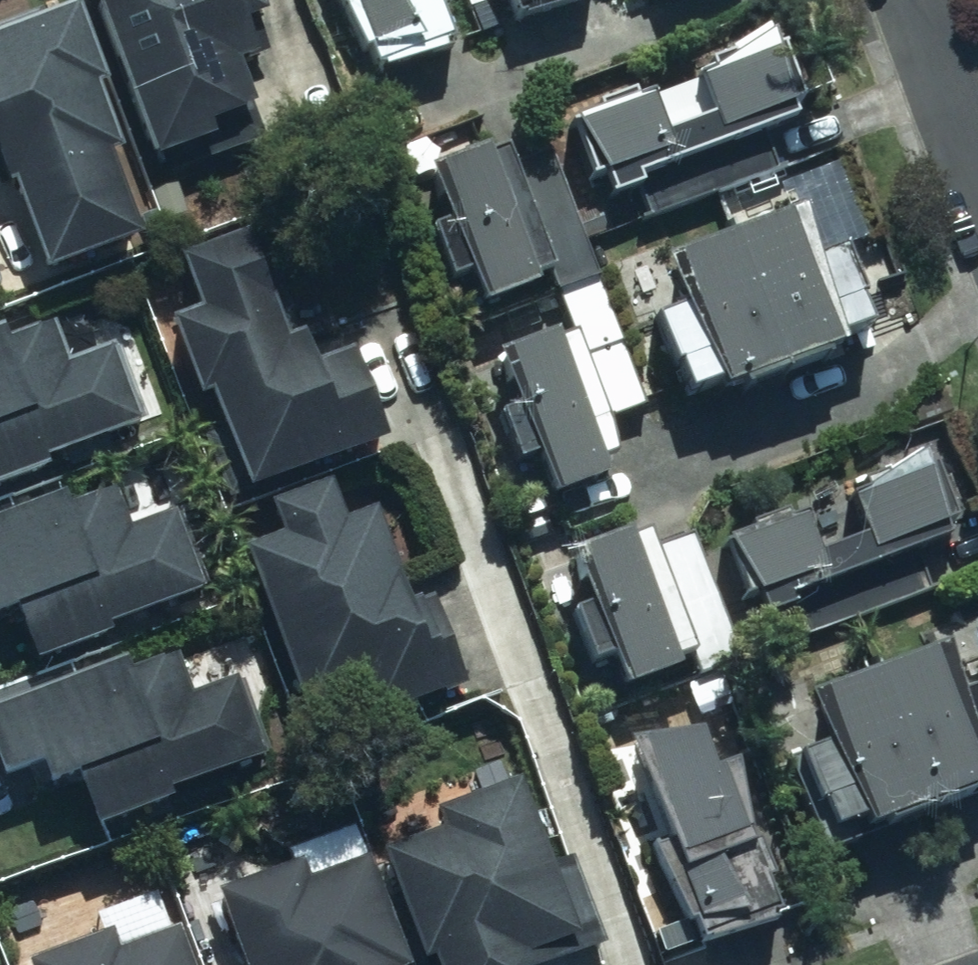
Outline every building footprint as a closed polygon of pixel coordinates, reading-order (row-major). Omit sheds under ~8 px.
[(152,160),(216,137),(212,125),(255,109),(238,63),(256,56),(247,30),(270,22),(262,0),(93,0),(152,160)] [(388,83),(461,51),(439,0),(352,0),(388,83)] [(512,28),(585,0),(502,0),(512,28)] [(0,28),(0,153),(44,279),(147,243),(114,151),(126,147),(75,2),(0,28)] [(569,107),(612,215),(811,136),(768,28),(569,107)] [(478,296),(548,271),(502,140),(432,165),(478,296)] [(634,265),(689,412),(881,339),(826,193),(634,265)] [(229,496),(384,445),(354,350),(315,363),(305,332),(291,336),(262,245),(158,278),(229,496)] [(48,314),(0,330),(0,487),(45,472),(42,462),(142,429),(114,343),(63,360),(48,314)] [(550,500),(621,475),(567,323),(496,348),(550,500)] [(724,536),(757,620),(959,539),(925,456),(724,536)] [(380,711),(455,687),(385,472),(240,519),(301,708),(371,685),(380,711)] [(0,521),(0,622),(17,617),(31,660),(204,603),(174,510),(133,523),(119,482),(0,521)] [(620,698),(690,673),(637,521),(566,546),(620,698)] [(945,640),(765,712),(822,856),(977,794),(977,685),(965,690),(945,640)] [(0,704),(0,771),(38,759),(47,788),(75,778),(89,823),(273,763),(244,674),(191,691),(177,646),(0,704)] [(705,713),(634,738),(707,944),(777,919),(705,713)] [(370,830),(414,964),(538,964),(580,951),(525,779),(370,830)] [(215,885),(241,964),(396,964),(366,870),(306,889),(296,859),(215,885)] [(163,905),(20,952),(24,964),(183,964),(163,905)]
